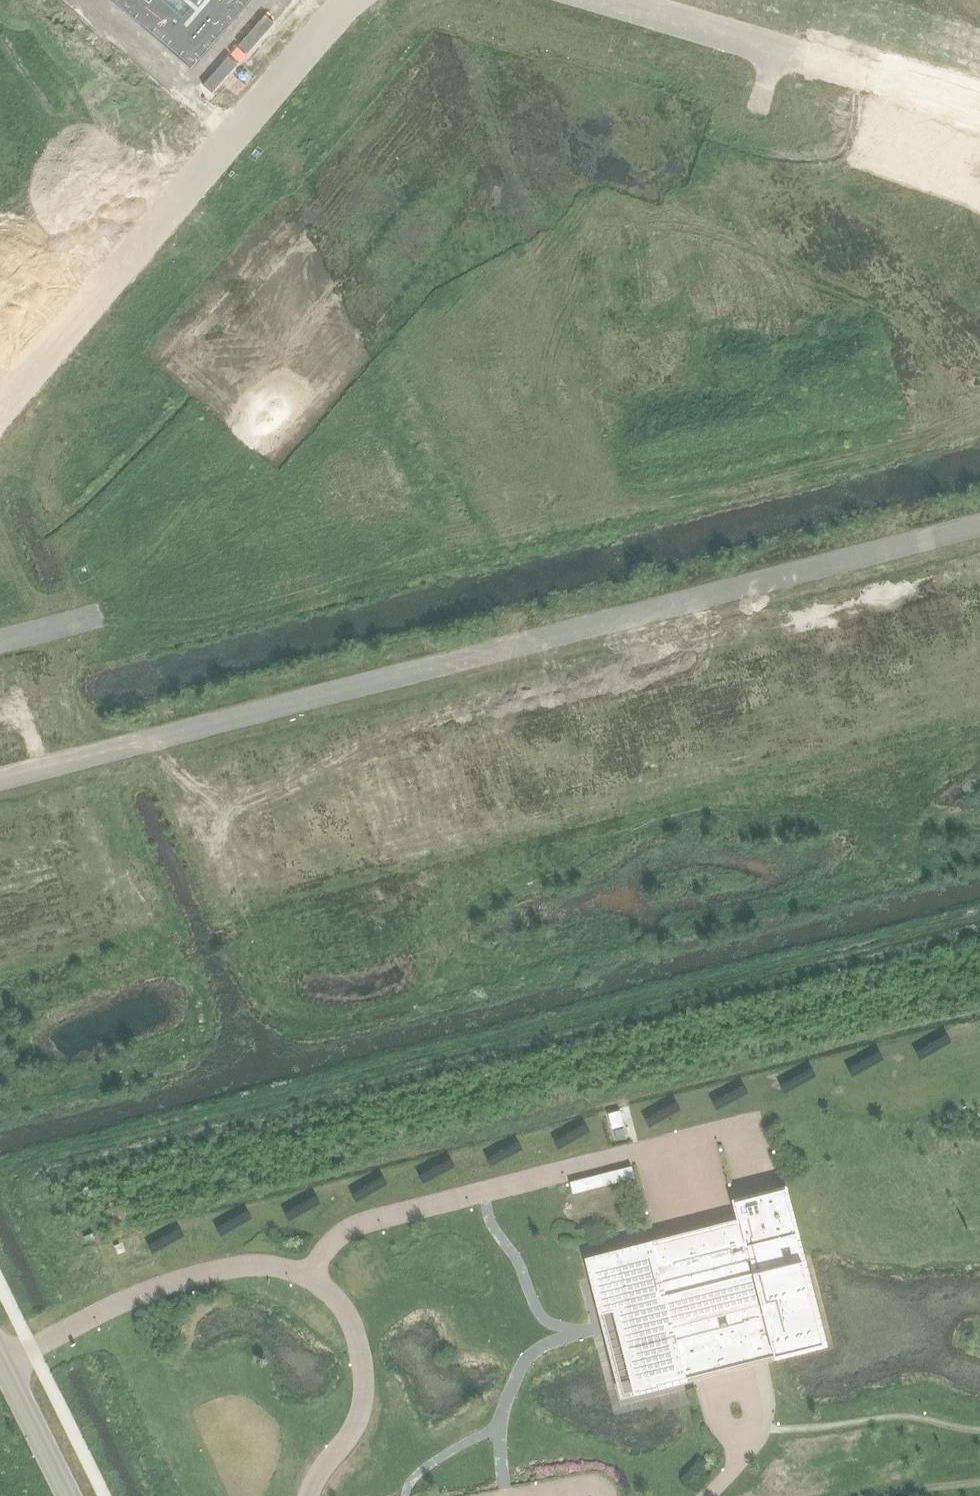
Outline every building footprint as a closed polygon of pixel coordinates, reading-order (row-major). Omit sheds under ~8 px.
[(192,68),(251,0),(112,0),(192,68)] [(620,1110),(608,1113),(612,1129),(624,1126),(620,1110)] [(632,1131),(664,1127),(662,1114),(630,1118),(632,1131)] [(479,1178),(497,1172),(494,1164),(476,1170),(479,1178)] [(739,1220),(586,1258),(600,1313),(612,1310),(633,1392),(824,1344),(785,1187),(734,1200),(739,1220)]
